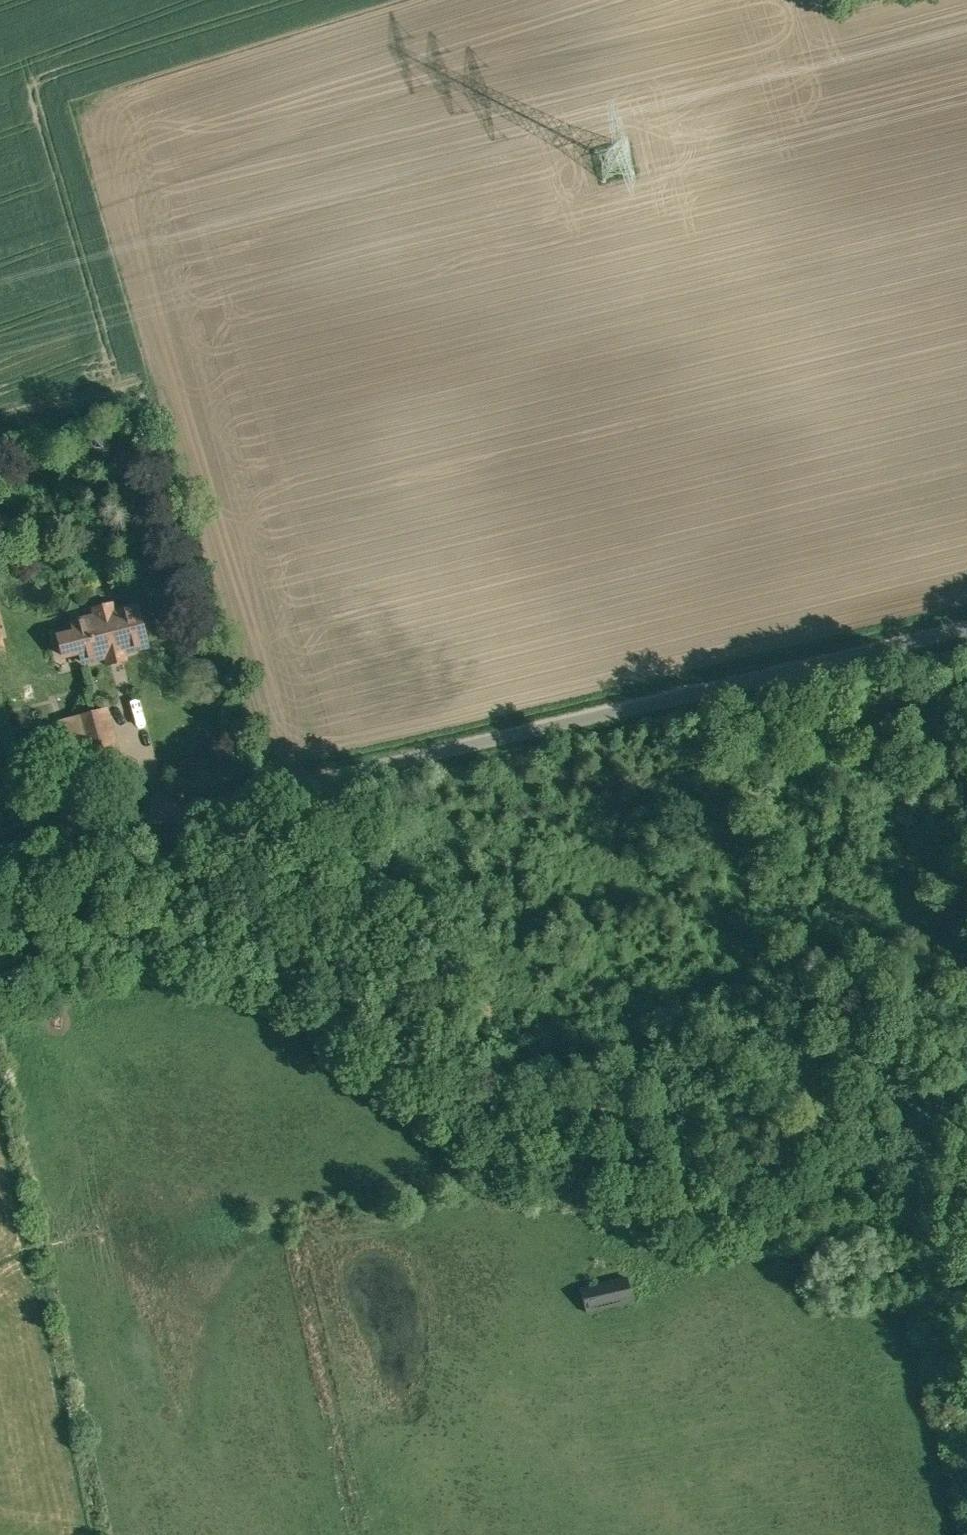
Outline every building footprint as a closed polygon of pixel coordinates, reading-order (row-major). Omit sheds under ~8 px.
[(136,605),(46,629),(56,676),(148,653),(136,605)] [(89,716),(59,725),(72,778),(103,770),(89,716)] [(584,1313),(630,1298),(624,1277),(577,1291),(584,1313)]
